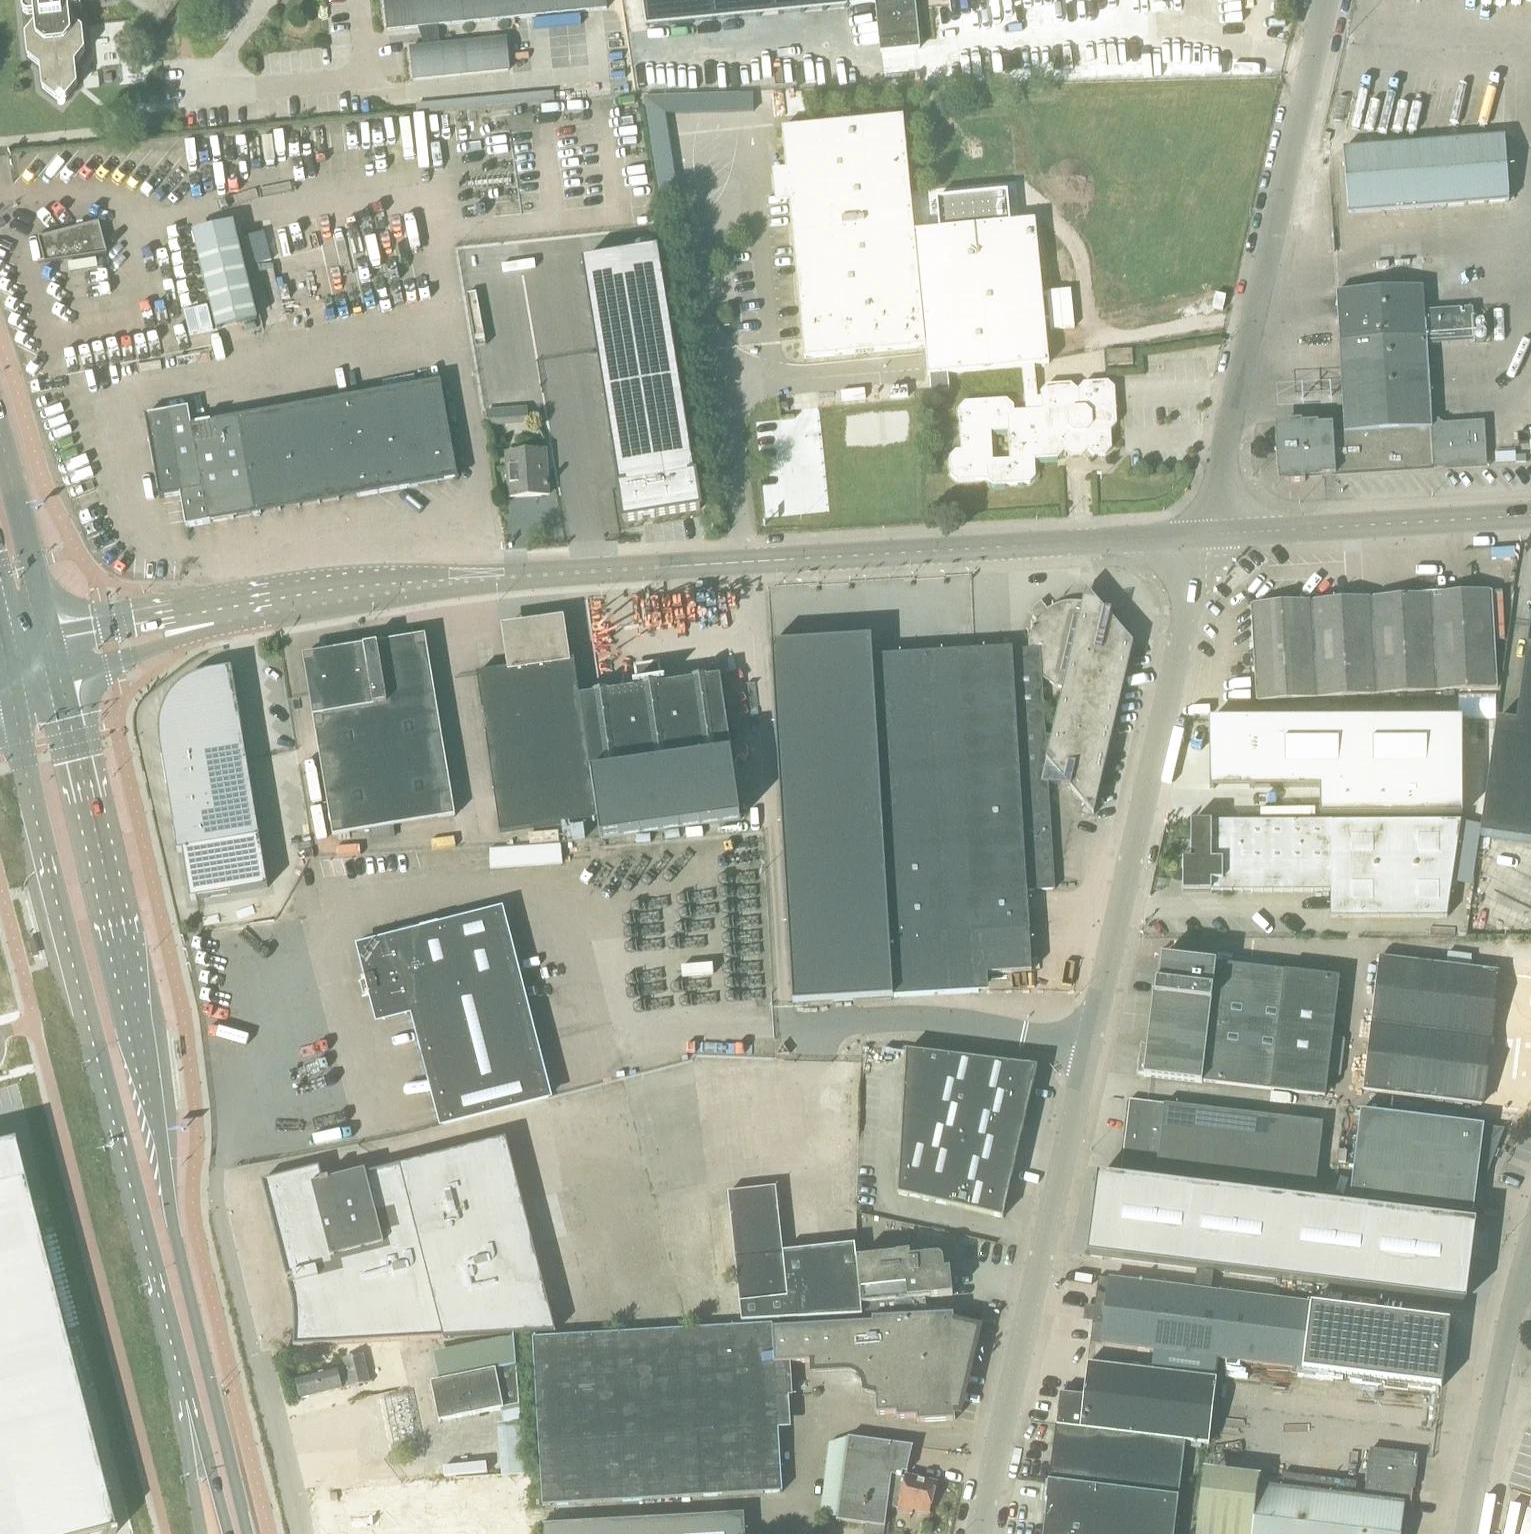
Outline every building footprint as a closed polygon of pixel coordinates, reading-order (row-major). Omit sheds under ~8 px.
[(24,11),(28,15),(35,14),(36,23),(26,36),(29,57),(41,67),(43,89),(57,100),(62,94),(67,99),(78,85),(76,63),(86,51),(84,29),(71,19),(70,10),(79,9),(83,8),(82,2),(82,0),(23,0),(24,11)] [(388,31),(422,28),(429,47),(411,49),(414,81),(510,71),(507,39),(440,46),(433,27),(607,9),(606,0),(385,0),(388,31)] [(647,27),(848,7),(847,4),(876,2),(881,52),(920,48),(915,0),(643,0),(647,27)] [(106,83),(114,82),(113,74),(105,75),(106,83)] [(666,114),(755,112),(754,93),(645,97),(661,206),(680,204),(666,114)] [(903,117),(783,128),(805,358),(926,346),(927,375),(1028,366),(1030,410),(1015,411),(1014,405),(1007,399),(966,401),(959,409),(962,450),(956,450),(950,457),(951,474),(958,481),(987,479),(994,485),(1030,483),(1036,476),(1035,459),(1058,458),(1064,451),(1064,445),(1088,444),(1088,450),(1095,455),(1106,455),(1112,448),(1111,430),(1117,424),(1115,387),(1109,381),(1085,383),(1078,390),(1071,384),(1048,385),(1041,392),(1042,409),(1037,409),(1034,365),(1050,364),(1036,220),(1011,222),(1008,192),(937,199),(940,229),(915,231),(903,117)] [(1337,217),(1497,213),(1495,142),(1335,146),(1337,217)] [(415,256),(408,191),(306,201),(312,266),(415,256)] [(108,254),(100,223),(85,227),(84,223),(83,222),(79,223),(78,224),(79,228),(40,239),(45,262),(40,263),(40,262),(39,262),(40,264),(108,254)] [(265,233),(242,238),(249,267),(272,261),(265,233)] [(258,319),(238,241),(198,251),(218,329),(258,319)] [(660,249),(582,261),(584,273),(585,273),(613,449),(619,489),(624,519),(624,520),(625,521),(625,522),(626,522),(639,520),(641,520),(642,520),(643,519),(652,517),(652,518),(653,518),(654,518),(656,518),(656,517),(700,510),(701,510),(701,509),(701,507),(702,507),(701,506),(702,506),(697,477),(697,476),(696,476),(660,249)] [(496,266),(498,347),(564,345),(562,264),(496,266)] [(1042,284),(1047,335),(1073,332),(1068,282),(1042,284)] [(1281,433),(1276,433),(1278,474),(1283,474),(1284,478),(1289,478),(1289,483),(1306,482),(1306,477),(1488,467),(1485,425),(1446,428),(1446,424),(1443,424),(1443,427),(1435,428),(1430,345),(1470,343),(1476,343),(1474,308),(1428,311),(1427,288),(1340,293),(1347,433),(1334,433),(1334,425),(1303,427),(1303,422),(1286,422),(1286,428),(1281,428),(1281,433)] [(1109,365),(1133,364),(1133,349),(1107,351),(1109,365)] [(479,373),(478,397),(509,397),(509,373),(479,373)] [(448,453),(453,452),(441,382),(193,425),(190,407),(146,415),(161,498),(182,494),(187,527),(418,486),(417,481),(452,475),(448,453)] [(506,410),(484,411),(484,421),(485,428),(529,425),(528,408),(516,409),(506,410)] [(1530,455),(1530,434),(1530,430),(1511,431),(1512,455),(1530,455)] [(509,497),(549,495),(546,450),(506,453),(509,497)] [(1490,590),(1370,597),(1375,695),(1496,688),(1490,590)] [(1257,702),(1375,695),(1370,597),(1251,604),(1257,702)] [(872,638),(771,644),(792,1004),(979,992),(978,974),(1032,971),(1028,891),(1056,889),(1049,783),(1071,788),(1094,815),(1134,644),(1117,640),(1117,637),(1113,627),(1108,618),(1097,609),(1084,603),(1071,602),(1060,604),(1048,610),(1042,609),(1033,618),(1036,622),(1033,629),(1031,633),(1030,649),(1013,650),(874,657),(872,638)] [(501,834),(598,819),(580,698),(575,660),(568,661),(563,620),(524,626),(524,630),(521,631),(517,633),(514,636),(512,639),(511,644),(511,647),(508,648),(511,669),(478,674),(501,834)] [(1517,723),(1498,720),(1480,837),(1530,844),(1530,620),(1517,723)] [(396,838),(394,826),(455,816),(425,637),(378,645),(365,648),(366,653),(312,662),(317,695),(312,696),(335,836),(369,830),(371,843),(396,838)] [(732,753),(721,677),(661,686),(658,664),(636,667),(640,689),(580,698),(592,774),(598,819),(601,840),(741,819),(732,753)] [(261,838),(243,728),(233,669),(206,673),(206,675),(195,679),(184,686),(175,694),(168,704),(164,716),(161,728),(162,740),(162,741),(176,824),(174,824),(179,853),(184,852),(193,900),(270,887),(261,838)] [(1210,725),(1210,786),(1210,790),(1215,790),(1250,790),(1320,789),(1320,817),(1462,817),(1462,720),(1250,721),(1214,721),(1210,721),(1210,725)] [(1184,860),(1183,892),(1331,891),(1331,917),(1448,917),(1462,821),(1192,822),(1192,853),(1196,853),(1196,859),(1184,860)] [(1465,895),(1467,877),(1458,876),(1456,894),(1465,895)] [(362,954),(368,975),(358,977),(359,979),(366,977),(369,990),(362,992),(363,994),(372,991),(379,1017),(384,1020),(415,1012),(444,1125),(549,1098),(502,913),(366,948),(362,954)] [(34,936),(29,938),(34,955),(39,954),(34,936)] [(1142,1045),(1139,1074),(1145,1074),(1144,1076),(1327,1096),(1340,978),(1163,957),(1160,982),(1157,982),(1156,996),(1154,996),(1148,1046),(1142,1045)] [(1372,1025),(1530,1045),(1530,975),(1380,957),(1372,1025)] [(1364,1091),(1482,1105),(1482,1106),(1521,1111),(1524,1106),(1518,1106),(1521,1083),(1530,1084),(1530,1045),(1372,1025),(1364,1091)] [(1038,1068),(908,1051),(900,1195),(1004,1218),(1007,1207),(1006,1207),(1012,1180),(1013,1180),(1017,1161),(1016,1161),(1023,1133),(1028,1115),(1027,1114),(1033,1087),(1034,1087),(1038,1068)] [(1130,1099),(1122,1171),(1315,1193),(1324,1122),(1130,1099)] [(1484,1126),(1361,1111),(1351,1199),(1473,1213),(1478,1177),(1487,1178),(1505,1128),(1484,1126)] [(0,1142),(0,1533),(111,1533),(113,1533),(28,1201),(12,1139),(0,1142)] [(320,1174),(275,1186),(298,1273),(294,1274),(296,1282),(311,1338),(322,1335),(324,1345),(445,1338),(556,1332),(507,1139),(401,1167),(367,1175),(366,1172),(323,1182),(320,1174)] [(1092,1251),(1091,1256),(1463,1302),(1464,1297),(1458,1297),(1459,1293),(1458,1293),(1464,1248),(1468,1249),(1470,1229),(1467,1229),(1467,1226),(1473,1226),(1474,1221),(1102,1175),(1101,1180),(1107,1181),(1106,1184),(1103,1183),(1101,1203),(1105,1203),(1099,1248),(1098,1248),(1098,1252),(1092,1251)] [(863,1315),(857,1259),(855,1245),(784,1252),(776,1187),(729,1193),(741,1303),(742,1322),(863,1315)] [(897,1255),(857,1259),(863,1315),(932,1312),(930,1297),(953,1295),(950,1270),(945,1270),(944,1261),(944,1260),(944,1259),(943,1259),(943,1258),(942,1257),(941,1257),(941,1256),(940,1256),(939,1255),(938,1255),(937,1255),(911,1258),(910,1253),(897,1254),(897,1255)] [(1303,1370),(1311,1302),(1110,1277),(1110,1278),(1099,1277),(1096,1306),(1086,1305),(1084,1320),(1094,1321),(1091,1343),(1102,1344),(1101,1345),(1303,1370)] [(1311,1302),(1303,1370),(1443,1388),(1451,1320),(1311,1302)] [(919,1398),(963,1408),(983,1325),(955,1319),(954,1314),(872,1318),(873,1323),(852,1324),(854,1360),(924,1375),(919,1398)] [(962,1415),(963,1408),(919,1398),(924,1375),(854,1360),(852,1324),(773,1328),(773,1324),(534,1338),(544,1506),(783,1492),(777,1397),(793,1396),(793,1395),(789,1395),(787,1363),(815,1362),(815,1370),(847,1368),(850,1369),(854,1370),(858,1371),(861,1374),(863,1376),(865,1380),(866,1383),(867,1387),(867,1390),(876,1392),(877,1414),(897,1413),(897,1418),(917,1417),(917,1422),(956,1420),(956,1415),(962,1415)] [(408,1351),(389,1351),(389,1361),(408,1360),(408,1351)] [(345,1368),(297,1379),(302,1399),(342,1389),(350,1387),(351,1388),(371,1383),(364,1354),(343,1359),(345,1368)] [(1218,1378),(1089,1363),(1084,1396),(1061,1393),(1057,1426),(1186,1441),(1210,1444),(1218,1378)] [(432,1383),(440,1422),(505,1409),(504,1406),(522,1403),(519,1385),(520,1385),(516,1366),(432,1383)] [(1186,1441),(1057,1426),(1050,1481),(1049,1480),(1047,1501),(1048,1501),(1044,1533),(1175,1533),(1186,1441)] [(914,1446),(849,1437),(838,1520),(886,1527),(893,1475),(902,1477),(903,1472),(908,1472),(914,1446)] [(1366,1497),(1356,1496),(1358,1482),(1332,1479),(1332,1480),(1283,1474),(1282,1486),(1259,1484),(1259,1483),(1204,1477),(1197,1533),(1402,1533),(1407,1488),(1415,1489),(1419,1455),(1372,1449),(1366,1497)] [(908,1477),(899,1508),(913,1512),(913,1508),(930,1512),(936,1484),(908,1477)] [(330,1518),(326,1491),(306,1495),(307,1506),(318,1504),(320,1520),(330,1518)] [(544,1525),(545,1533),(746,1533),(745,1514),(544,1525)]
